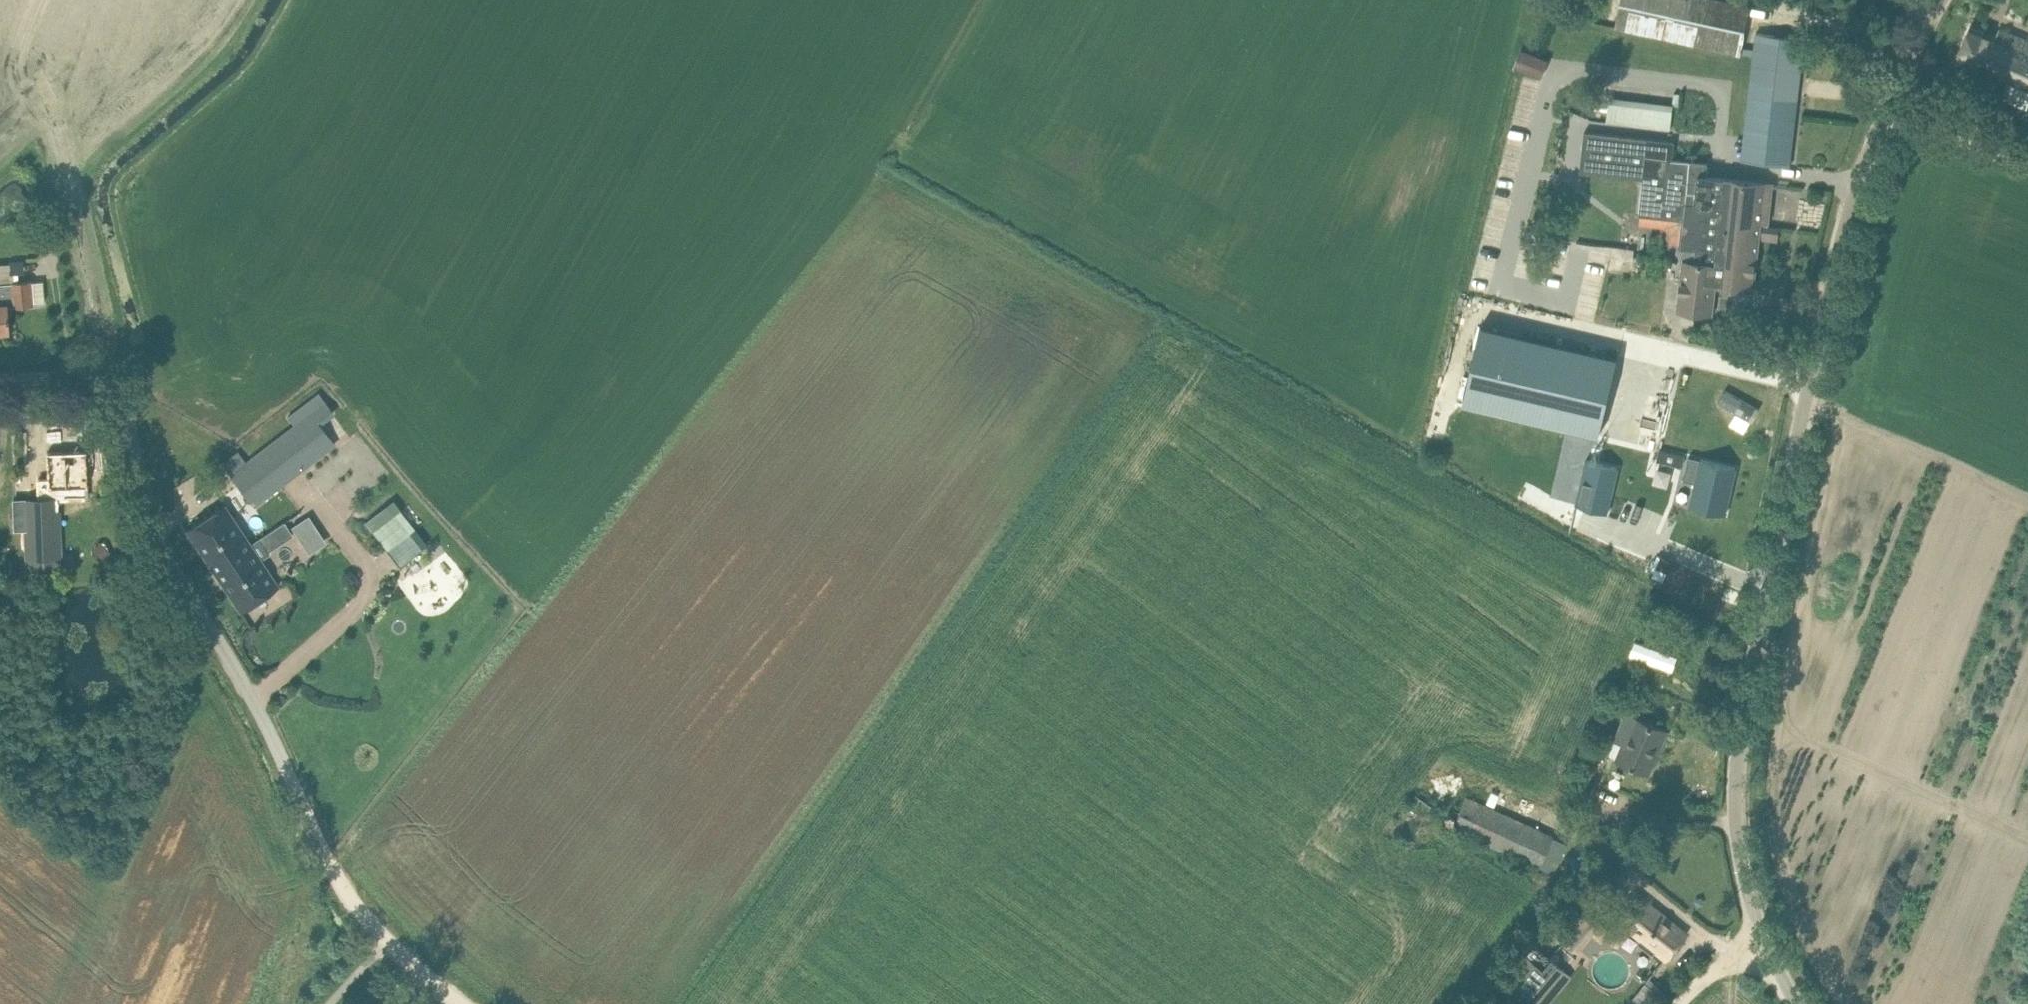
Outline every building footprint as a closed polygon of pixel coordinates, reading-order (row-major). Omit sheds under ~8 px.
[(1615,27),(1753,57),(1742,160),(1790,165),(1804,38),(1756,32),(1754,49),(1741,46),(1750,6),(1723,0),(1621,0),(1615,27)] [(2027,88),(2027,39),(2006,30),(2002,38),(1971,25),(1957,58),(2027,88)] [(1542,76),(1548,61),(1520,50),(1514,65),(1542,76)] [(1612,95),(1608,118),(1673,128),(1676,105),(1612,95)] [(1584,131),(1580,173),(1643,181),(1639,214),(1682,220),(1680,245),(1685,262),(1681,261),(1677,309),(1711,313),(1715,283),(1752,287),(1764,183),(1706,176),(1707,161),(1673,157),(1674,141),(1584,131)] [(1780,228),(1763,226),(1761,238),(1778,240),(1780,228)] [(1624,255),(1615,254),(1608,260),(1612,269),(1621,271),(1626,264),(1624,255)] [(10,331),(8,307),(33,305),(33,302),(44,301),(43,281),(0,285),(0,331),(10,331)] [(1481,325),(1463,403),(1599,435),(1618,357),(1481,325)] [(1613,412),(1649,459),(1720,404),(1684,357),(1613,412)] [(1727,389),(1721,402),(1738,409),(1731,424),(1748,431),(1759,403),(1727,389)] [(231,474),(230,475),(254,505),(261,499),(334,440),(320,423),(333,413),(318,393),(288,415),(294,423),(247,461),(231,474)] [(39,481),(39,499),(57,498),(58,509),(66,509),(72,505),(72,498),(87,497),(86,479),(87,479),(86,451),(48,453),(49,481),(39,481)] [(1689,456),(1683,479),(1695,482),(1690,505),(1726,514),(1737,467),(1689,456)] [(1586,459),(1575,506),(1608,513),(1619,466),(1586,459)] [(25,499),(29,573),(61,572),(58,509),(57,498),(39,499),(25,499)] [(372,531),(399,509),(392,500),(364,522),(372,531)] [(224,504),(187,529),(214,569),(251,545),(251,544),(224,504)] [(310,513),(292,524),(301,537),(318,526),(310,513)] [(251,545),(214,569),(241,610),(279,585),(261,559),(268,555),(266,551),(291,534),(283,522),(258,539),(251,544),(251,545)] [(1618,759),(1648,772),(1655,757),(1652,756),(1657,743),(1660,745),(1667,730),(1639,718),(1627,745),(1624,744),(1618,759)] [(1452,828),(1551,874),(1565,844),(1466,798),(1452,828)] [(1637,894),(1603,935),(1617,947),(1630,929),(1666,958),(1686,934),(1637,894)] [(1564,940),(1575,950),(1594,928),(1582,918),(1564,940)] [(1525,954),(1505,978),(1535,1003),(1544,993),(1564,969),(1551,958),(1547,962),(1542,968),(1525,954)] [(1633,996),(1642,1003),(1652,1003),(1660,994),(1645,982),(1633,996)]
